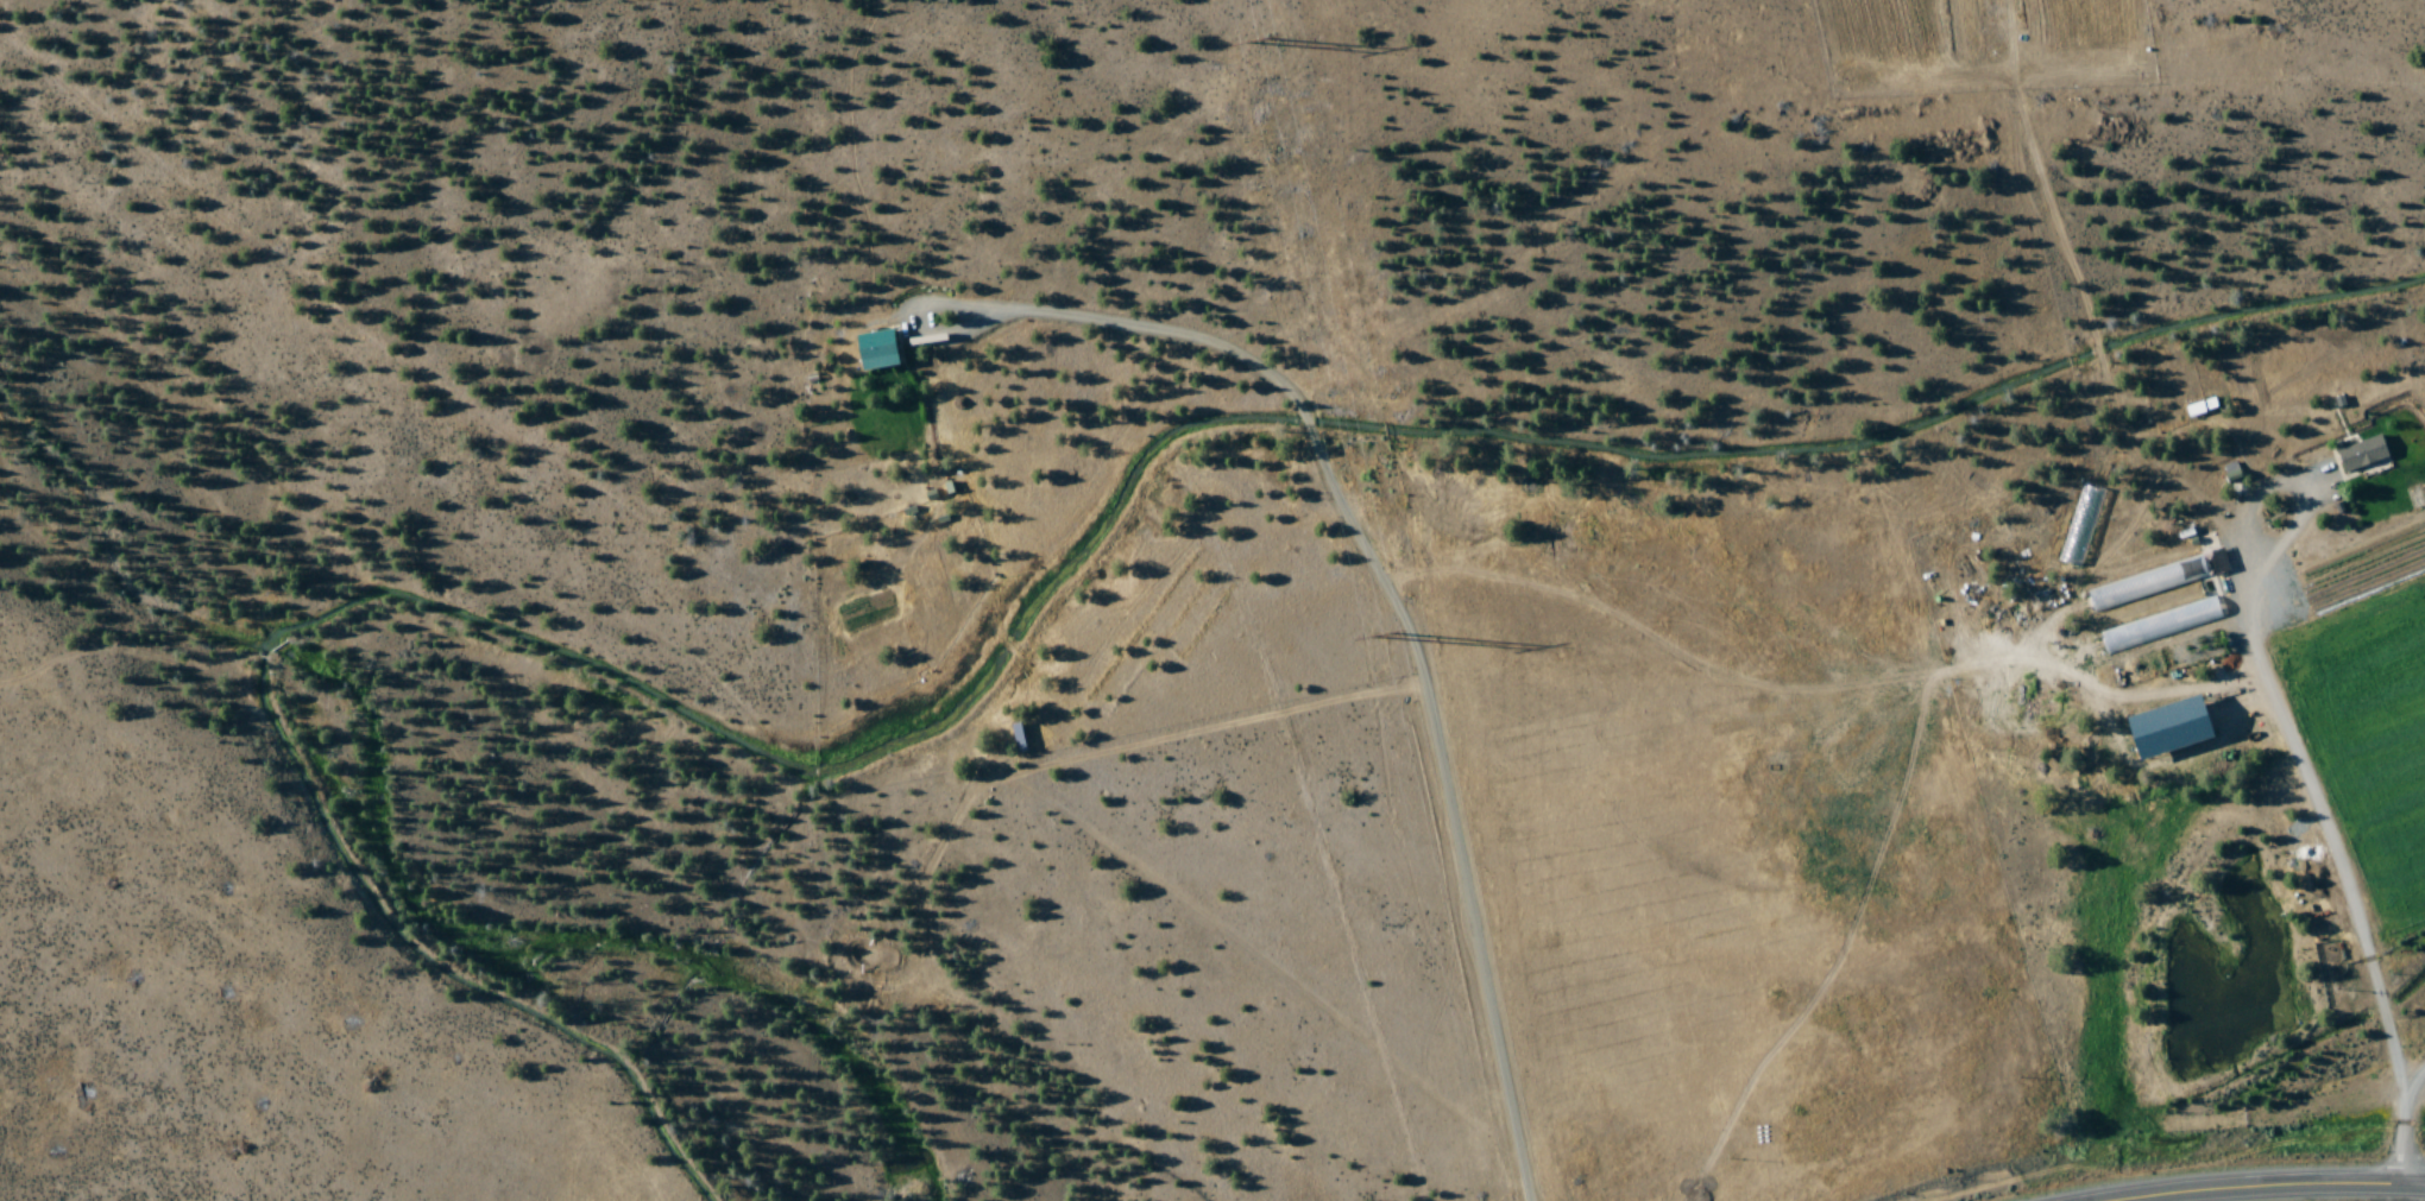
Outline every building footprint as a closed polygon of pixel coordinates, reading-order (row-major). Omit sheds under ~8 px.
[(856,337),(863,373),(899,366),(892,330),(856,337)] [(2189,419),(2206,415),(2203,403),(2186,406),(2189,419)] [(2229,484),(2243,480),(2238,462),(2224,466),(2229,484)] [(2210,578),(2203,556),(2087,591),(2094,613),(2210,578)] [(2223,623),(2217,601),(2099,630),(2105,652),(2223,623)] [(2214,741),(2202,699),(2127,720),(2139,762),(2214,741)]
